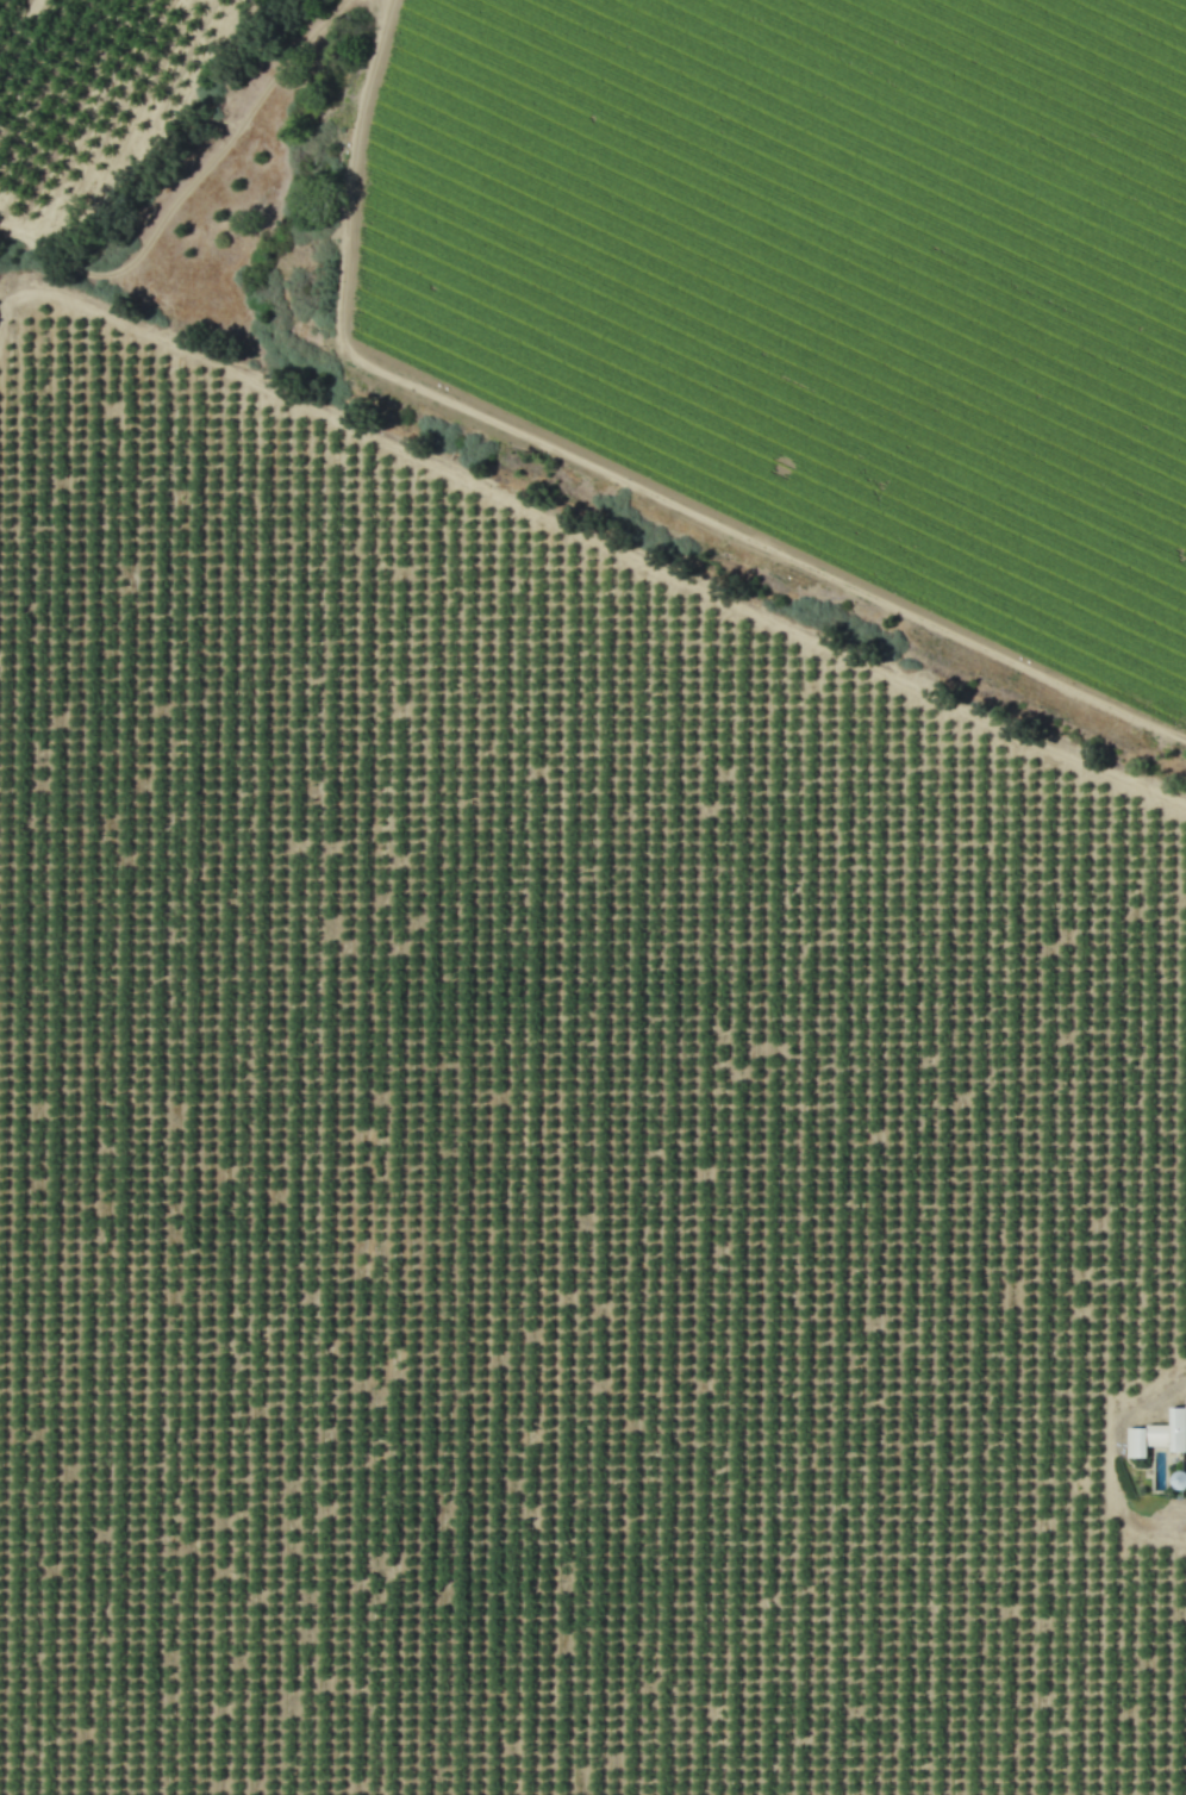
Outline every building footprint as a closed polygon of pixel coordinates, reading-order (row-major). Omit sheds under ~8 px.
[(1169,1408),(1169,1427),(1128,1427),(1128,1458),(1147,1458),(1147,1446),(1169,1446),(1169,1452),(1185,1452),(1185,1408),(1169,1408)]
